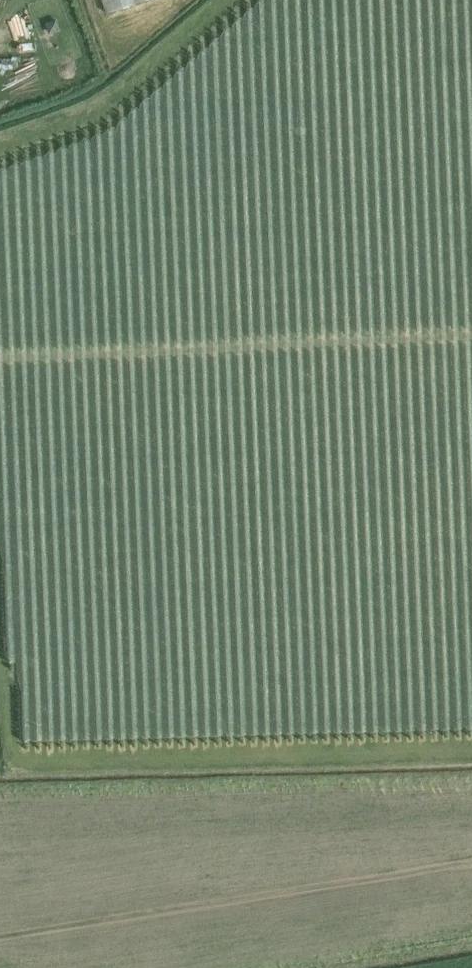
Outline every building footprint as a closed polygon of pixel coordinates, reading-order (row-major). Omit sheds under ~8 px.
[(132,0),(101,0),(105,10),(132,0)] [(21,89),(22,79),(42,80),(65,74),(46,1),(0,13),(0,88),(21,89)]
